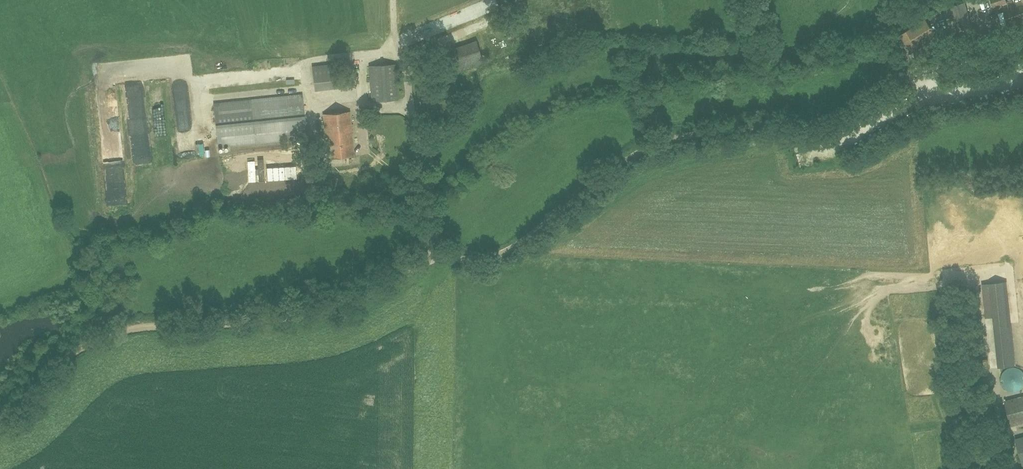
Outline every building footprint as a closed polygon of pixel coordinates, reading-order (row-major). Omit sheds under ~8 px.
[(1006,4),(1004,0),(989,0),(993,9),(1001,6),(1006,4)] [(1014,1),(1006,4),(1001,6),(1001,8),(1002,10),(1009,30),(1022,25),(1022,0),(1018,0),(1014,1)] [(953,16),(955,22),(959,32),(970,28),(966,18),(964,12),(962,5),(951,9),(953,16)] [(899,37),(903,43),(910,54),(918,49),(921,47),(917,41),(932,32),(931,29),(925,20),(919,24),(908,32),(908,31),(899,37)] [(473,41),(451,49),(459,69),(481,61),(473,41)] [(313,66),(315,84),(341,81),(339,63),(313,66)] [(370,66),(372,101),(397,99),(395,64),(370,66)] [(204,84),(204,88),(221,87),(220,74),(212,75),(213,83),(204,84)] [(451,84),(442,85),(441,80),(416,84),(419,101),(453,95),(451,84)] [(302,94),(214,104),(218,146),(307,137),(302,94)] [(339,138),(335,138),(336,148),(340,148),(341,156),(341,157),(342,162),(364,160),(363,151),(363,142),(367,141),(365,126),(361,126),(361,124),(352,125),(347,126),(338,127),(339,138)] [(190,152),(184,157),(188,161),(194,156),(190,152)] [(1016,365),(1008,281),(991,283),(1000,366),(1016,365)] [(1010,367),(1008,368),(1006,369),(1005,371),(1003,373),(1002,375),(1002,377),(1002,379),(1002,381),(1002,383),(1003,385),(1005,387),(1006,389),(1008,390),(1010,391),(1012,391),(1014,392),(1016,391),(1019,391),(1021,390),(1022,389),(1022,388),(1022,370),(1022,369),(1021,368),(1019,367),(1016,367),(1014,366),(1012,367),(1010,367)] [(1006,401),(1012,425),(1022,422),(1022,396),(1006,401)]
